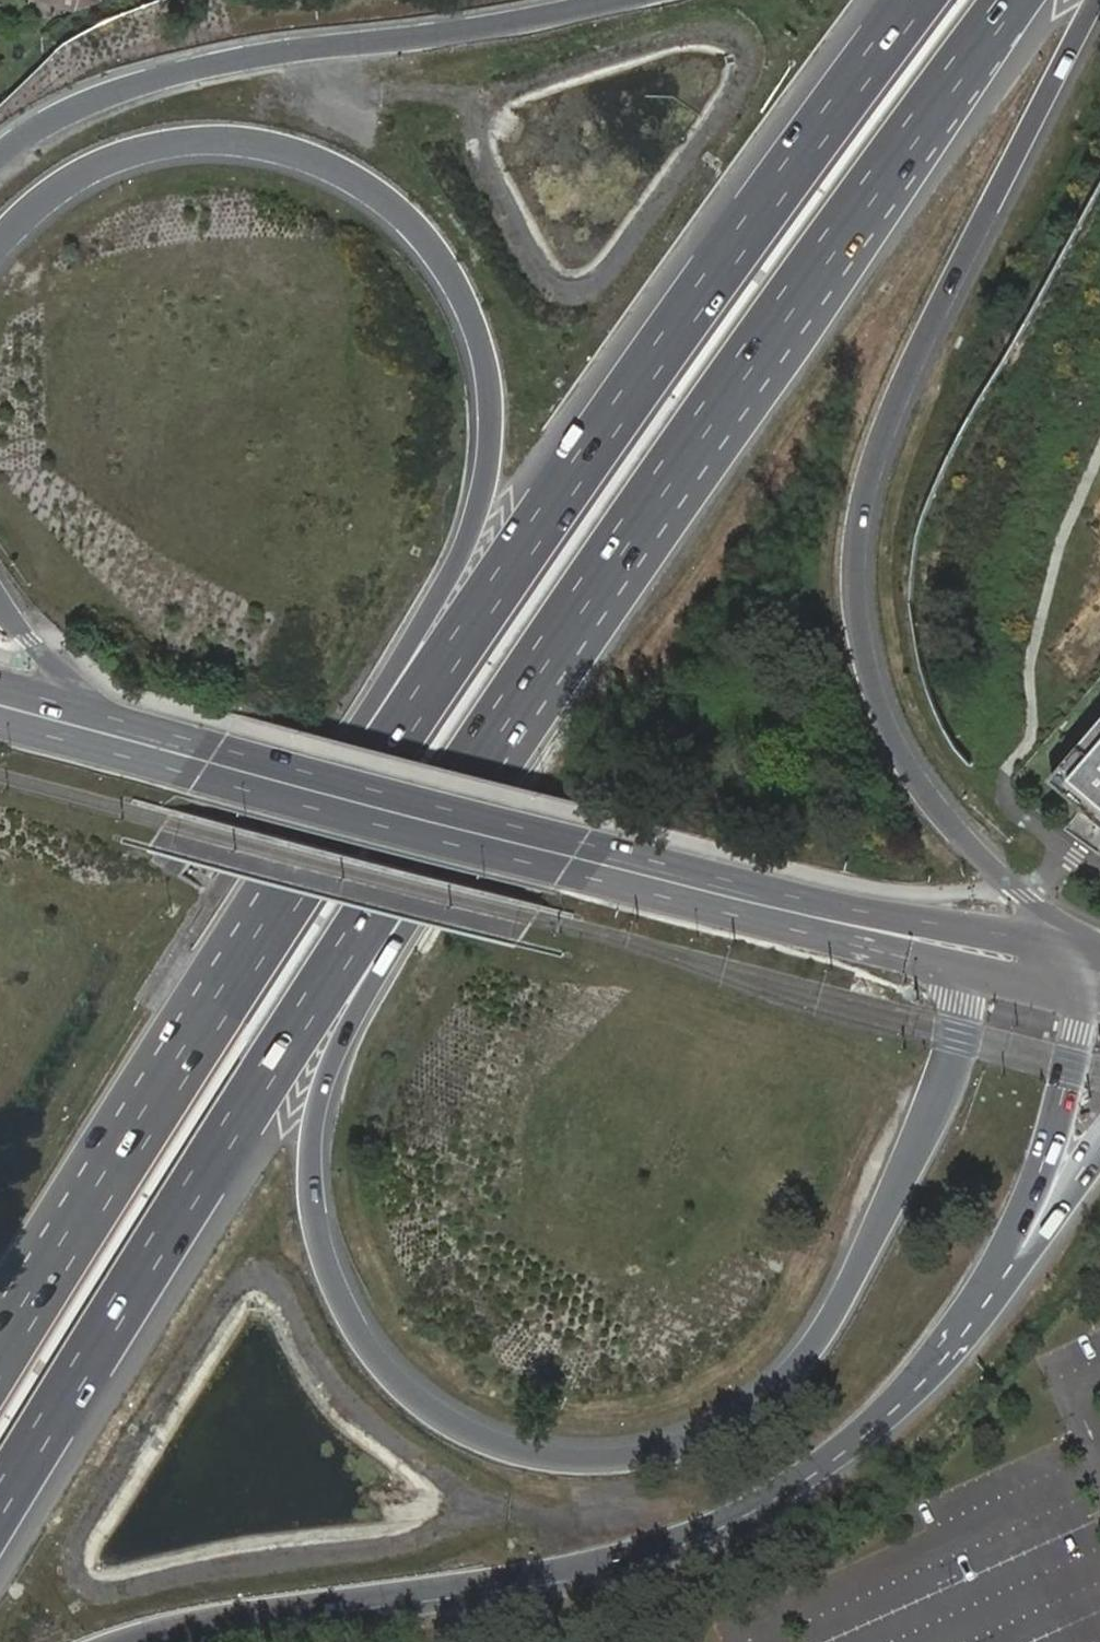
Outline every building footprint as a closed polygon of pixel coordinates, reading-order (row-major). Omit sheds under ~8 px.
[(1099,823),(1099,723),(1050,780),(1099,823)]
